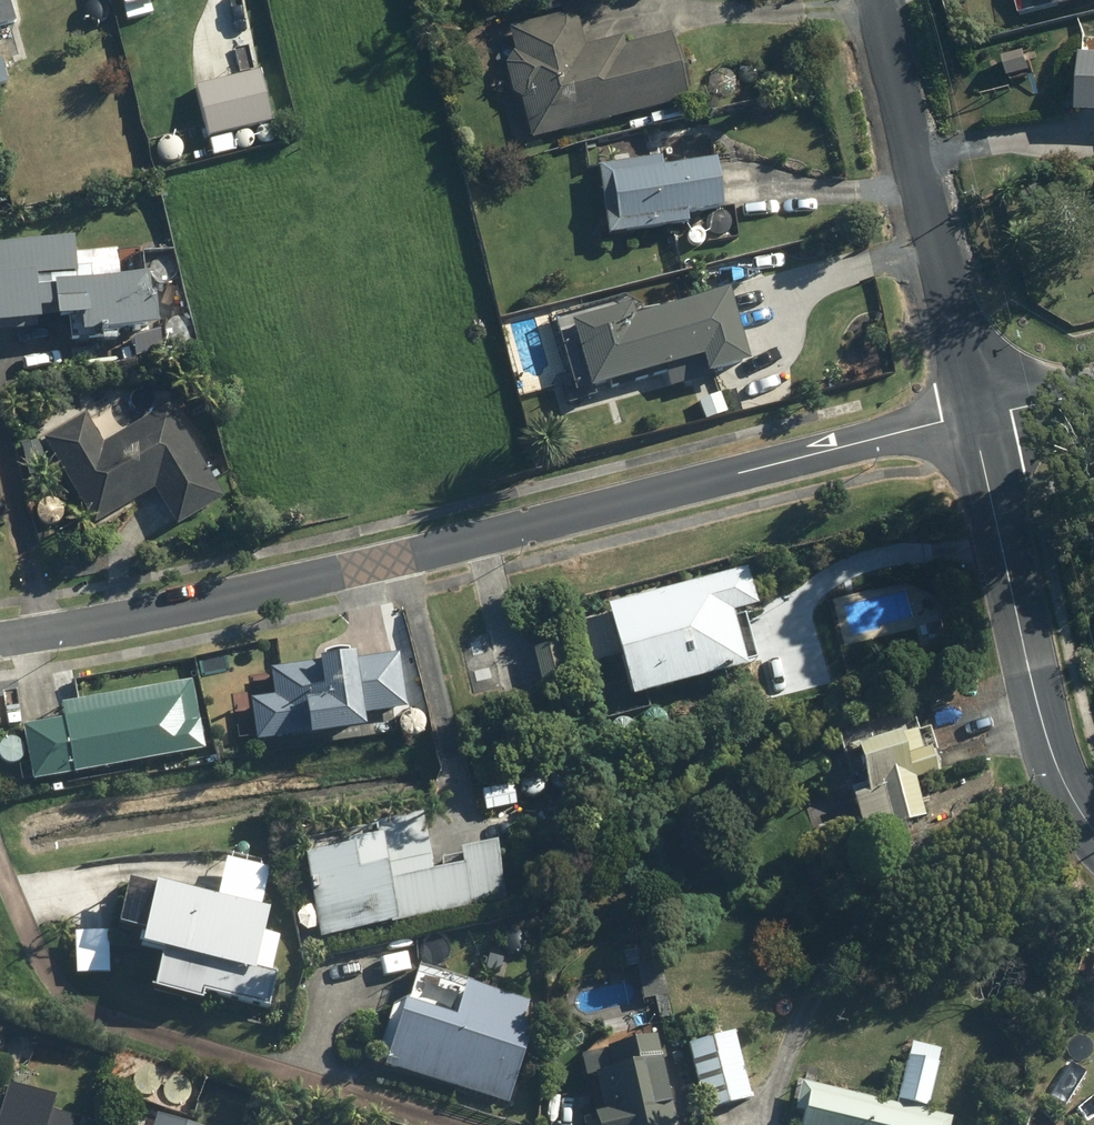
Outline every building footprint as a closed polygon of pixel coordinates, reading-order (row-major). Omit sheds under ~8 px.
[(8,0),(0,0),(0,32),(16,28),(8,0)] [(1093,10),(1093,0),(1054,0),(1059,19),(1093,10)] [(532,145),(689,105),(673,40),(626,52),(624,44),(585,53),(579,27),(567,20),(509,35),(514,55),(506,68),(514,99),(522,104),(532,145)] [(15,73),(10,52),(0,55),(0,77),(15,73)] [(1082,122),(1093,123),(1093,60),(1084,59),(1082,122)] [(260,75),(196,90),(209,143),(273,128),(260,75)] [(646,144),(624,147),(627,166),(648,164),(646,144)] [(599,175),(609,245),(689,234),(688,224),(723,220),(717,170),(663,177),(662,167),(599,175)] [(0,256),(0,338),(40,333),(39,321),(56,319),(58,334),(82,332),(84,346),(133,341),(135,362),(164,356),(162,335),(158,336),(154,306),(150,307),(148,285),(93,291),(91,275),(76,276),(73,248),(0,256)] [(125,263),(116,259),(108,263),(105,272),(109,280),(117,283),(125,279),(129,271),(125,263)] [(750,375),(729,302),(636,328),(633,314),(572,331),(591,401),(704,369),(709,387),(750,375)] [(535,366),(517,370),(522,386),(539,382),(535,366)] [(719,401),(699,409),(706,426),(726,417),(719,401)] [(44,445),(95,532),(156,497),(177,532),(224,505),(169,411),(102,450),(86,420),(44,445)] [(117,412),(102,422),(112,436),(127,426),(117,412)] [(21,448),(29,483),(46,479),(39,444),(21,448)] [(612,612),(636,707),(747,679),(745,672),(756,670),(744,621),(758,617),(748,577),(612,612)] [(538,654),(547,693),(568,688),(559,649),(538,654)] [(311,752),(365,745),(362,723),(407,717),(399,660),(351,667),(351,668),(324,673),(323,670),(270,677),(274,704),(251,707),(257,750),(310,743),(311,752)] [(33,788),(205,757),(193,687),(63,711),(66,727),(24,734),(33,788)] [(916,746),(847,771),(853,788),(864,784),(870,803),(854,808),(868,844),(925,823),(914,792),(941,783),(933,761),(923,765),(916,746)] [(305,872),(321,941),(398,932),(398,930),(506,906),(496,860),(460,869),(463,879),(433,885),(429,870),(432,869),(423,824),(374,834),(379,853),(349,860),(350,862),(305,872)] [(205,999),(271,1012),(277,979),(258,975),(269,919),(130,891),(120,938),(147,944),(143,960),(163,964),(156,999),(203,1008),(205,999)] [(390,1077),(508,1110),(529,1054),(522,1053),(527,1032),(523,1031),(528,1013),(466,995),(455,1034),(405,1020),(390,1077)] [(713,1037),(710,1022),(695,1026),(698,1041),(713,1037)] [(752,1106),(734,1040),(687,1053),(706,1119),(752,1106)] [(655,1046),(607,1057),(613,1081),(596,1084),(604,1124),(676,1124),(674,1113),(670,1114),(655,1046)] [(604,1061),(597,1059),(590,1062),(587,1069),(591,1076),(598,1079),(605,1075),(607,1068),(604,1061)] [(910,1066),(899,1109),(930,1115),(939,1072),(910,1066)] [(803,1090),(797,1117),(807,1120),(806,1124),(946,1124),(803,1090)] [(52,1119),(55,1108),(9,1094),(0,1122),(0,1124),(73,1124),(52,1119)]
